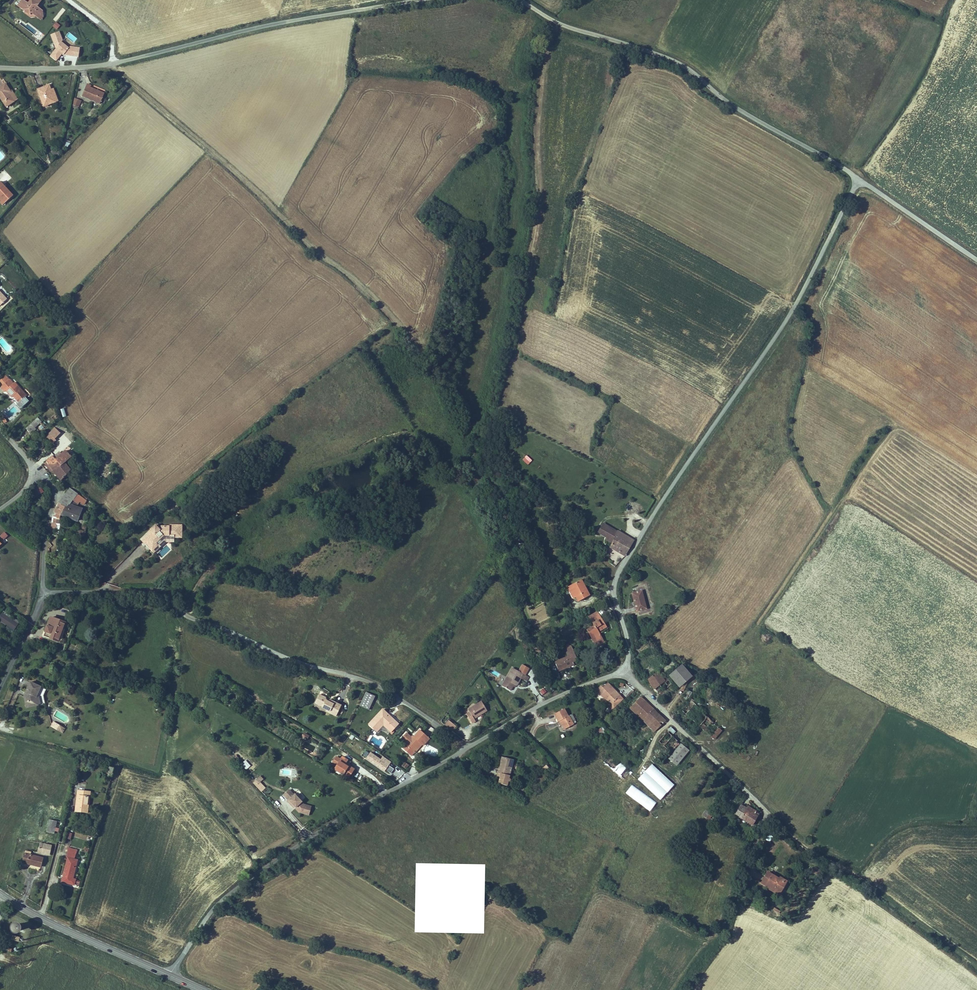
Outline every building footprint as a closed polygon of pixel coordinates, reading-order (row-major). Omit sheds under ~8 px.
[(23,0),(18,6),(24,11),(30,15),(33,15),(36,17),(40,19),(42,15),(43,11),(37,8),(36,7),(37,5),(39,6),(43,1),(42,0),(31,0),(29,4),(23,0)] [(59,31),(50,35),(56,49),(50,56),(56,61),(61,55),(78,57),(80,48),(70,46),(63,40),(59,31)] [(38,45),(43,36),(40,34),(35,43),(38,45)] [(82,97),(100,104),(105,94),(91,89),(91,86),(87,84),(82,97)] [(0,89),(0,100),(6,109),(19,100),(13,93),(12,94),(6,85),(0,89)] [(50,86),(37,91),(43,109),(59,104),(54,90),(52,91),(50,86)] [(81,101),(75,98),(72,104),(79,107),(81,101)] [(1,183),(0,184),(0,205),(2,207),(14,197),(1,183)] [(3,387),(10,379),(6,375),(0,382),(0,384),(3,387)] [(11,379),(10,379),(3,387),(2,387),(6,392),(8,391),(14,398),(15,396),(16,397),(23,389),(16,382),(15,383),(11,379)] [(25,391),(23,389),(16,397),(21,402),(18,405),(22,410),(31,401),(26,397),(29,394),(25,391)] [(33,432),(38,428),(37,426),(41,423),(39,421),(41,418),(40,417),(28,427),(33,432)] [(61,433),(55,427),(46,436),(53,443),(56,440),(55,439),(61,433)] [(69,450),(63,455),(68,461),(72,458),(74,455),(69,450)] [(49,460),(55,467),(61,463),(64,466),(68,461),(63,455),(61,456),(60,455),(58,457),(57,456),(55,454),(49,460)] [(72,458),(68,461),(75,468),(79,465),(72,458)] [(49,460),(46,463),(52,470),(53,468),(55,467),(49,460)] [(75,468),(68,461),(64,466),(61,463),(55,467),(53,468),(61,478),(70,470),(71,471),(75,468)] [(65,490),(74,494),(77,488),(68,483),(65,490)] [(43,485),(31,493),(35,498),(48,490),(46,488),(47,487),(46,485),(45,486),(44,485),(43,486),(43,485)] [(88,494),(77,488),(74,494),(73,497),(78,498),(80,498),(86,500),(88,494)] [(59,500),(69,506),(71,501),(73,497),(74,494),(65,490),(59,500)] [(69,506),(59,500),(59,502),(57,511),(65,513),(69,506)] [(76,503),(71,501),(69,506),(65,513),(79,518),(84,506),(76,503)] [(55,518),(53,527),(58,528),(58,525),(65,526),(65,520),(55,518)] [(86,533),(90,522),(87,521),(84,526),(80,528),(80,530),(86,533)] [(152,532),(145,537),(153,549),(168,539),(176,539),(176,535),(183,536),(184,525),(166,523),(161,527),(158,522),(152,526),(155,530),(152,532)] [(607,538),(613,528),(604,522),(597,532),(607,538)] [(624,556),(634,540),(617,530),(613,528),(607,538),(606,539),(612,543),(609,547),(624,556)] [(8,535),(4,531),(0,535),(0,538),(3,541),(8,535)] [(215,532),(210,536),(214,541),(219,538),(215,532)] [(581,577),(567,585),(572,594),(576,593),(578,598),(589,592),(581,577)] [(567,584),(567,585),(581,577),(567,584)] [(641,590),(631,592),(635,610),(645,608),(641,590)] [(598,609),(589,614),(594,622),(588,626),(597,643),(605,639),(601,630),(600,631),(598,629),(607,624),(598,609)] [(20,621),(2,611),(0,615),(0,623),(14,631),(20,621)] [(67,622),(52,616),(44,635),(59,641),(67,622)] [(563,647),(566,654),(555,658),(559,669),(574,663),(573,660),(577,658),(571,644),(569,645),(568,642),(563,644),(564,647),(563,647)] [(682,662),(668,674),(679,686),(692,674),(682,662)] [(513,666),(506,680),(504,684),(513,689),(516,683),(519,685),(525,672),(513,666)] [(647,679),(653,688),(666,679),(659,670),(647,679)] [(506,680),(501,677),(498,684),(503,687),(504,684),(506,680)] [(667,678),(666,679),(653,688),(653,689),(658,695),(672,684),(667,678)] [(38,704),(37,695),(41,685),(31,680),(26,691),(28,691),(26,694),(24,694),(26,706),(38,704)] [(603,686),(601,684),(595,689),(608,704),(605,708),(609,712),(623,699),(608,682),(603,686)] [(347,698),(338,694),(336,695),(336,696),(331,694),(331,693),(331,691),(324,688),(320,697),(328,700),(328,701),(332,703),(331,705),(342,709),(347,698)] [(370,690),(363,703),(372,708),(379,695),(370,690)] [(688,690),(684,698),(688,700),(693,692),(688,690)] [(640,696),(629,707),(654,732),(665,720),(640,696)] [(492,709),(487,699),(472,706),(473,709),(470,711),(475,720),(479,718),(477,716),(492,709)] [(557,717),(558,716),(561,715),(565,723),(572,720),(568,711),(566,712),(562,704),(553,709),(557,717)] [(387,723),(394,730),(401,722),(392,714),(391,715),(389,713),(389,712),(385,708),(372,722),(380,730),(387,723)] [(708,716),(701,710),(692,720),(698,726),(708,716)] [(463,720),(455,715),(451,721),(460,726),(463,720)] [(719,726),(708,716),(698,726),(709,736),(710,735),(718,727),(719,726)] [(448,720),(444,725),(452,731),(457,726),(448,720)] [(433,734),(425,725),(418,732),(417,730),(408,738),(416,746),(424,739),(426,740),(426,741),(433,734)] [(722,730),(718,727),(710,735),(714,739),(722,730)] [(596,731),(599,736),(604,733),(601,728),(596,731)] [(677,740),(667,731),(658,741),(668,750),(677,740)] [(426,740),(424,739),(416,746),(417,748),(426,740)] [(689,750),(681,743),(668,760),(676,766),(689,750)] [(338,765),(352,773),(357,764),(351,761),(354,756),(345,751),(343,754),(338,752),(334,759),(339,762),(338,765)] [(381,759),(371,752),(366,759),(384,772),(391,762),(383,756),(381,759)] [(516,756),(503,752),(497,773),(500,774),(498,780),(507,782),(509,778),(509,779),(511,779),(512,778),(512,777),(512,776),(511,775),(510,775),(516,756)] [(108,767),(109,762),(97,759),(96,764),(108,767)] [(245,760),(241,764),(246,770),(251,766),(245,760)] [(614,765),(610,768),(619,776),(627,768),(620,761),(615,766),(614,765)] [(115,763),(109,762),(108,767),(107,771),(113,772),(115,763)] [(404,762),(401,767),(406,770),(409,765),(404,762)] [(676,785),(653,764),(639,780),(662,800),(676,785)] [(656,804),(632,785),(626,793),(650,812),(656,804)] [(297,812),(309,815),(311,805),(303,803),(289,787),(282,795),(297,812)] [(90,790),(77,788),(74,808),(87,810),(88,801),(89,801),(90,790)] [(737,799),(733,808),(740,811),(739,813),(752,820),(758,809),(745,802),(744,803),(737,799)] [(702,816),(710,819),(712,813),(704,810),(702,816)] [(59,816),(52,814),(48,829),(55,831),(59,816)] [(38,849),(48,852),(51,842),(44,841),(45,840),(40,839),(38,849)] [(75,850),(67,847),(65,854),(67,854),(61,878),(72,881),(74,876),(70,875),(75,857),(74,856),(75,850)] [(42,855),(24,850),(21,860),(39,865),(42,855)] [(814,867),(812,873),(818,876),(820,869),(814,867)] [(787,877),(769,868),(763,879),(781,888),(787,877)] [(10,925),(9,927),(10,929),(11,931),(12,932),(14,933),(16,933),(18,932),(20,930),(20,928),(20,926),(19,924),(17,922),(15,922),(13,922),(11,923),(10,925)] [(290,988),(293,982),(279,976),(276,981),(272,979),(268,985),(273,987),(272,989),(294,989),(290,988)]
